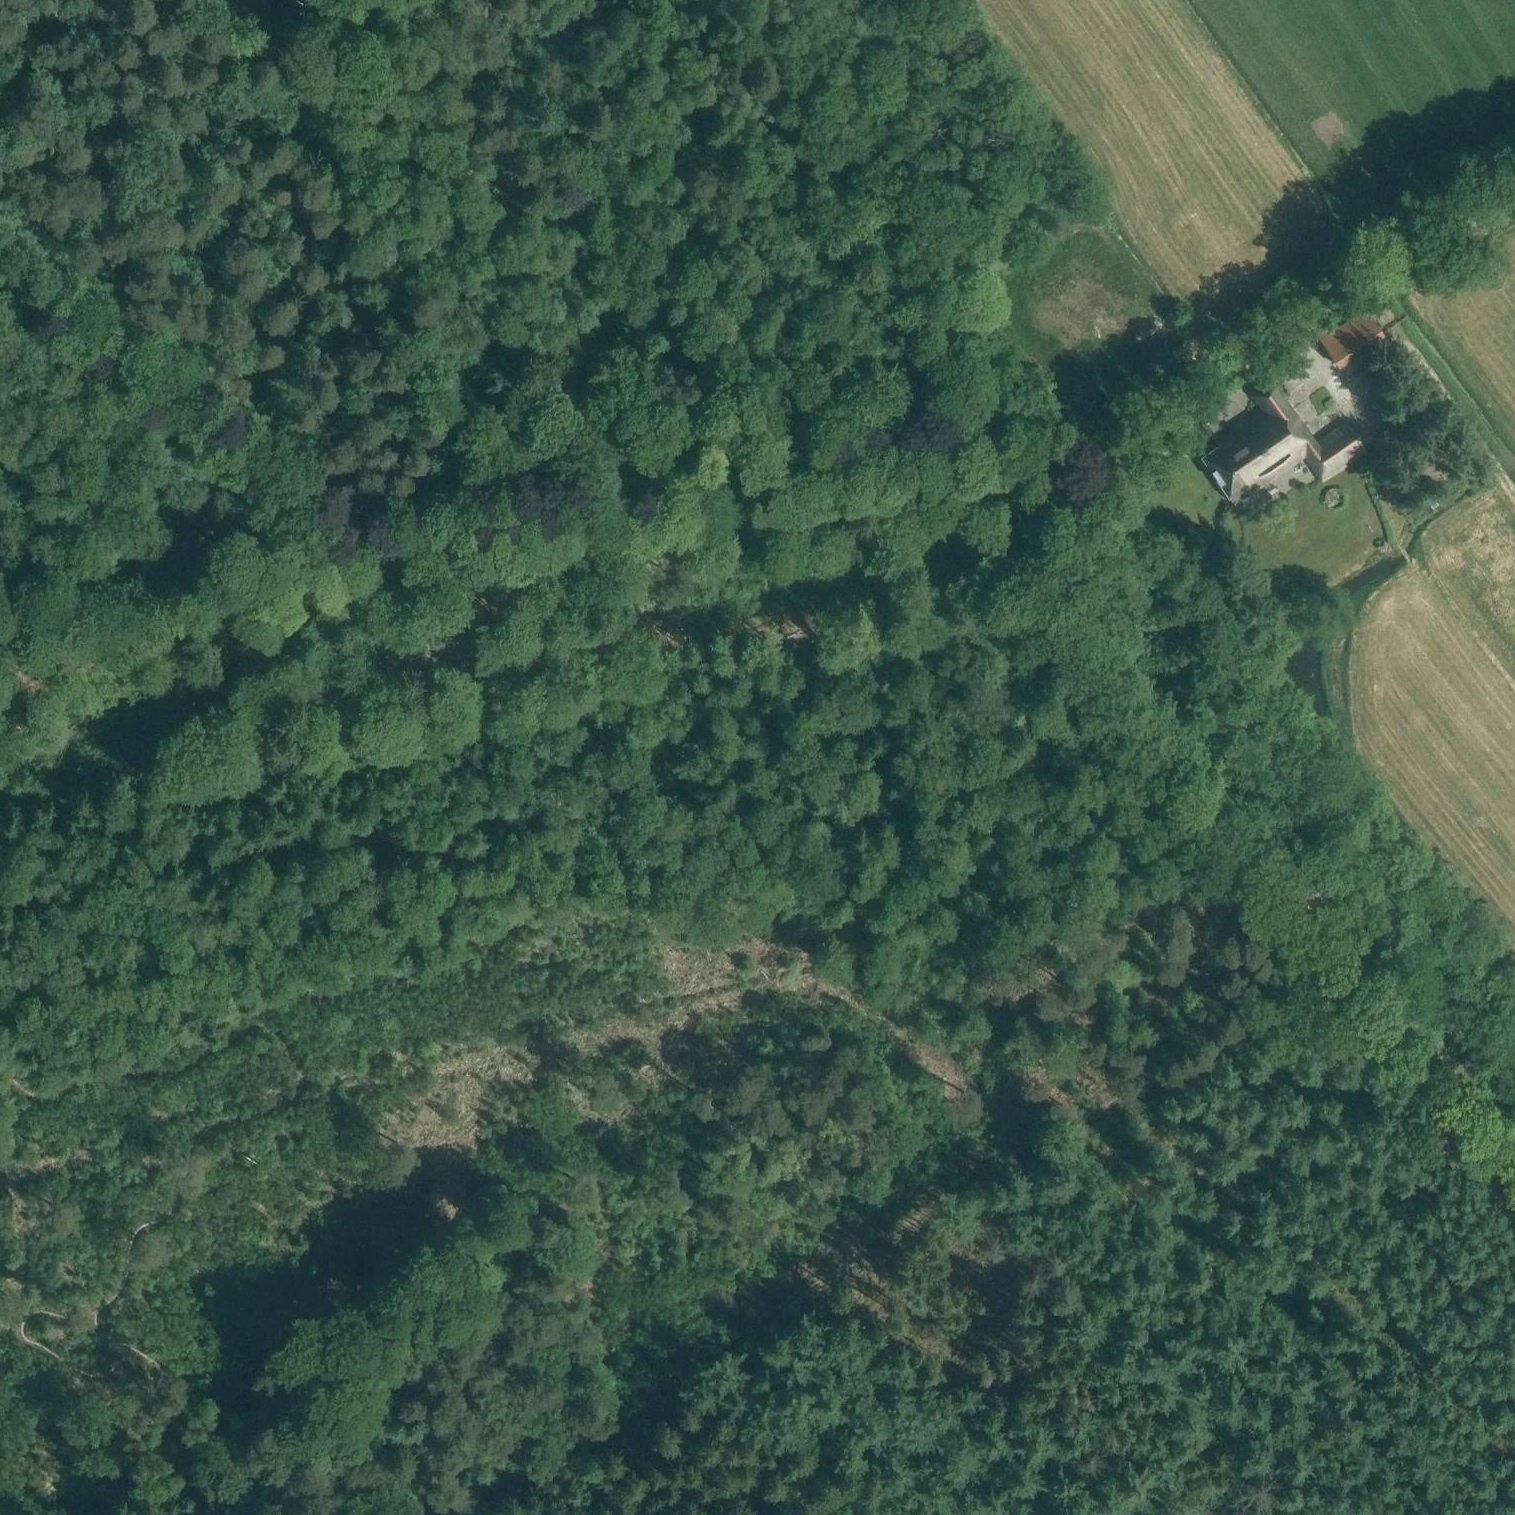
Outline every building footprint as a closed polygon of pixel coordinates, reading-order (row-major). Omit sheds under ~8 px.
[(1340,368),(1385,335),(1366,308),(1321,340),(1340,368)] [(1316,447),(1284,401),(1286,400),(1273,382),(1252,397),(1262,412),(1233,432),(1234,433),(1215,446),(1218,449),(1201,461),(1233,507),(1304,458),(1322,484),(1366,453),(1347,425),(1316,447)]
